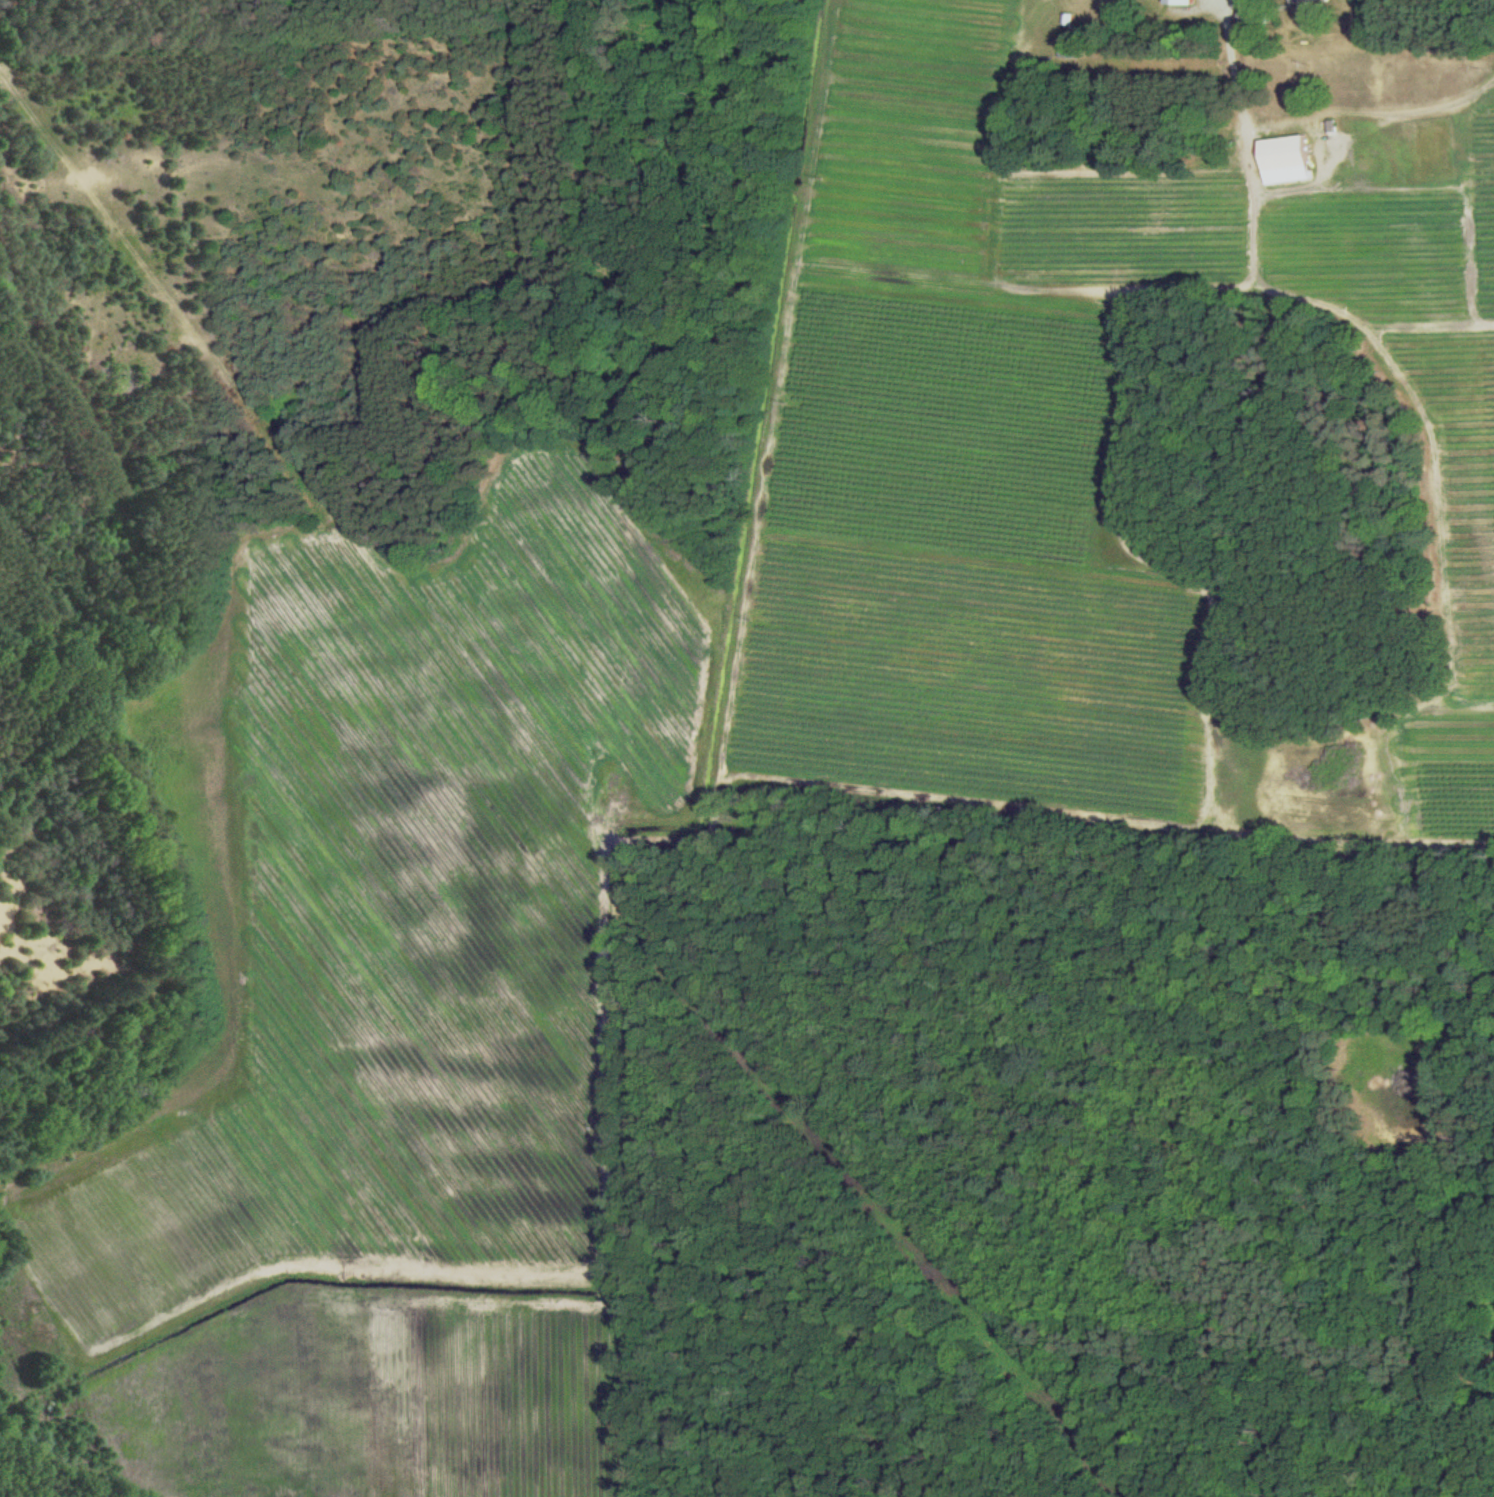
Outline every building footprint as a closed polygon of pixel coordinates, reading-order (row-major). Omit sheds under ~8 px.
[(1289,8),(1325,8),(1325,0),(1289,0),(1289,8)] [(1056,46),(1056,58),(1072,57),(1072,45),(1056,46)] [(1301,136),(1257,140),(1261,185),(1305,180),(1301,136)]
